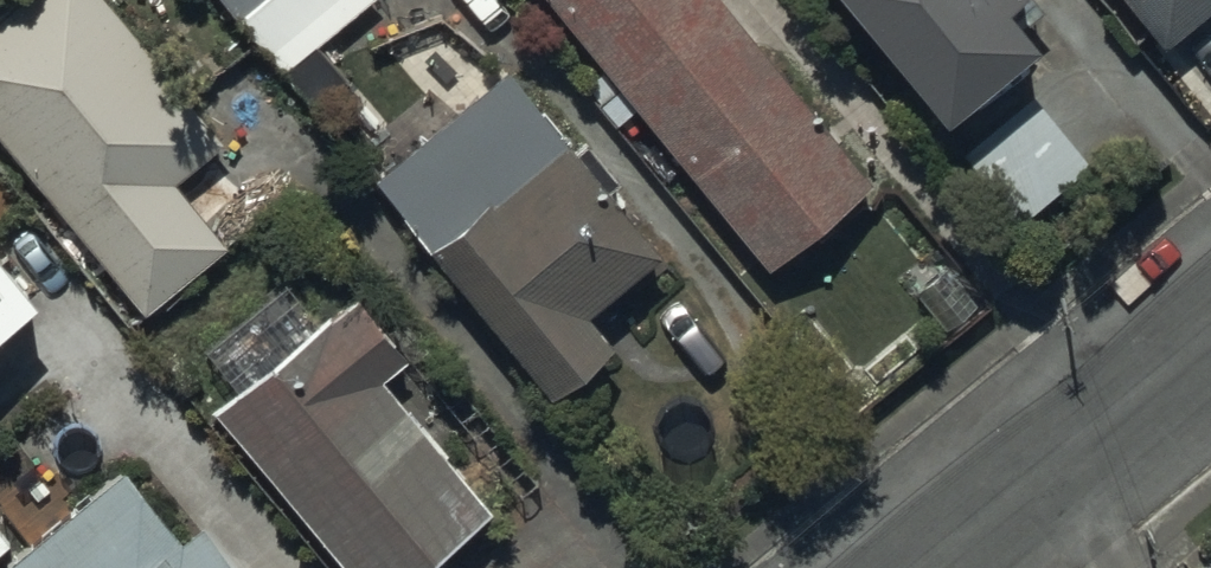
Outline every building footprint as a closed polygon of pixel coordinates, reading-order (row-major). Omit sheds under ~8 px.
[(122,0),(46,0),(0,36),(0,141),(147,326),(245,248),(195,185),(241,150),(122,0)] [(317,101),(346,75),(320,46),(372,0),(228,0),(317,101)] [(621,84),(600,101),(633,141),(655,123),(783,277),(889,190),(733,0),(552,0),(621,84)] [(872,50),(885,39),(968,138),(1058,63),(1024,22),(1042,7),(1036,0),(830,0),(872,50)] [(1178,53),(1210,26),(1210,0),(1134,0),(1178,53)] [(660,268),(508,86),(380,192),(554,401),(612,353),(590,326),(660,268)] [(1040,105),(963,165),(1017,233),(1094,173),(1040,105)] [(41,321),(0,271),(0,354),(41,321)] [(212,360),(243,398),(218,419),(341,567),(435,567),(497,518),(390,388),(415,367),(365,307),(328,337),(292,294),(212,360)] [(9,540),(32,567),(232,567),(215,547),(193,566),(134,494),(79,539),(51,505),(9,540)]
